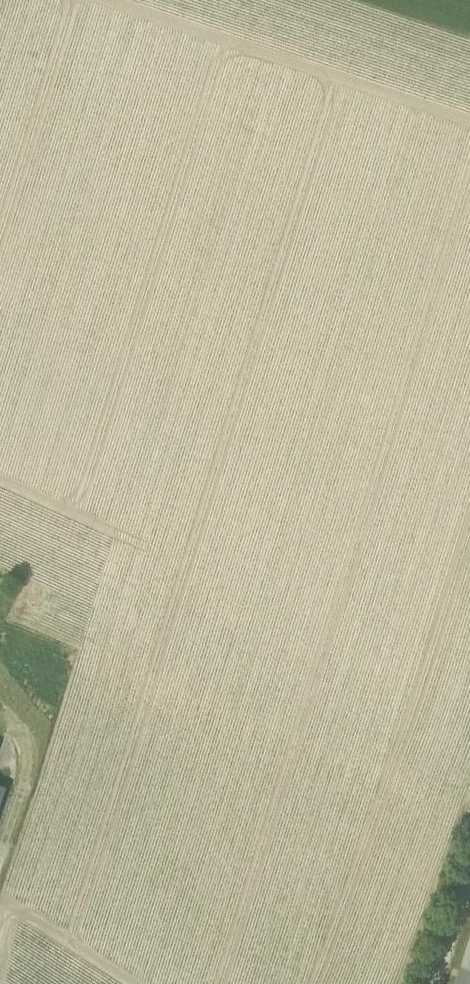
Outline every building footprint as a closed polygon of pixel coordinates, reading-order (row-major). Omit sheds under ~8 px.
[(457,983),(469,983),(469,943),(457,983)]
